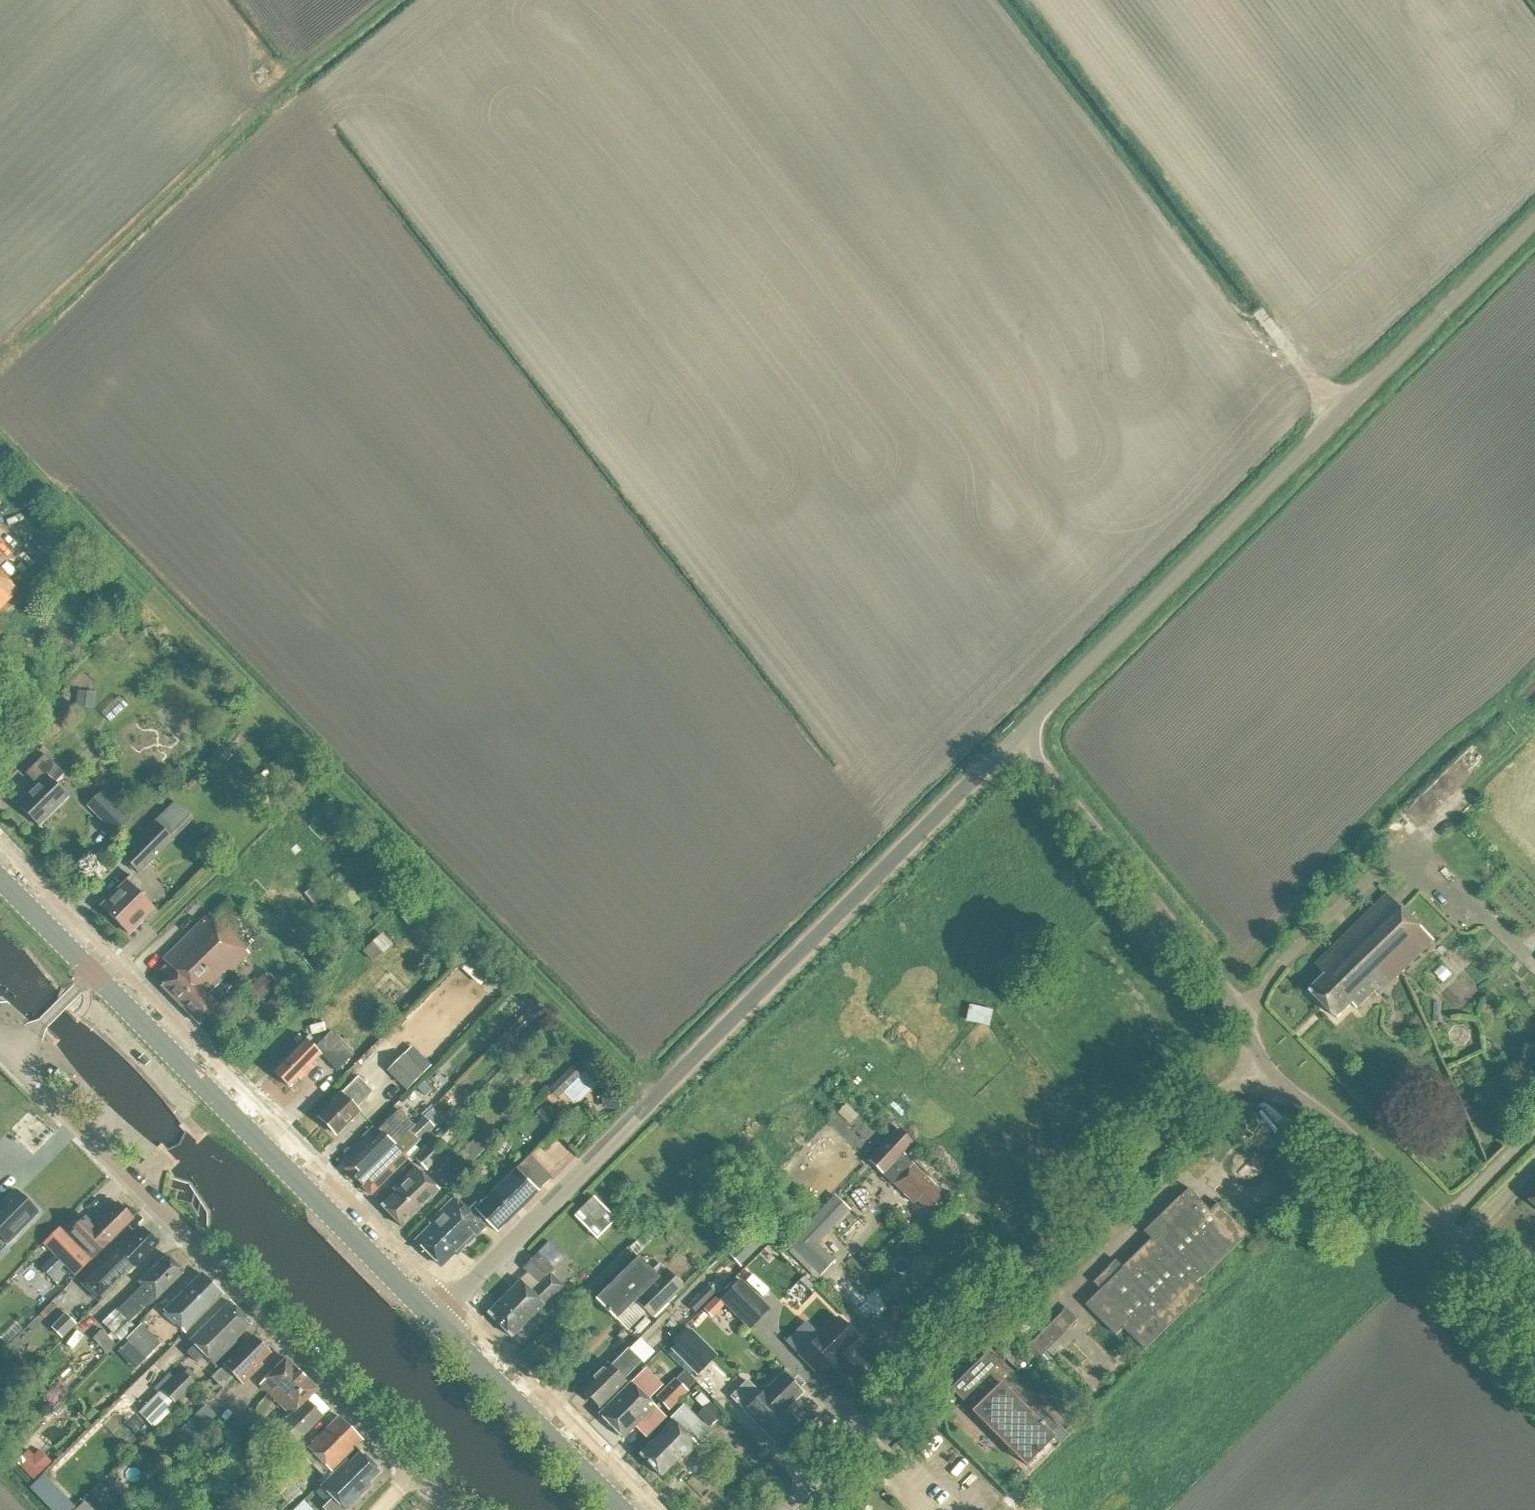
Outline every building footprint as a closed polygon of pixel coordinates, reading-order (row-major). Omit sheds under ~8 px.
[(18,592),(0,574),(0,610),(18,592)] [(94,709),(95,694),(77,692),(75,707),(94,709)] [(38,827),(67,799),(54,785),(64,775),(45,755),(25,774),(36,786),(17,805),(38,827)] [(114,836),(132,818),(103,790),(86,807),(114,836)] [(140,875),(193,821),(174,803),(121,857),(140,875)] [(102,907),(130,934),(143,920),(148,925),(159,914),(136,891),(142,885),(132,876),(102,907)] [(1434,942),(1389,896),(1317,967),(1326,975),(1310,991),(1337,1019),(1353,1004),(1358,1009),(1375,993),(1379,997),(1434,942)] [(408,926),(426,911),(420,904),(402,919),(408,926)] [(225,929),(210,914),(164,959),(176,971),(161,986),(200,1025),(220,1005),(209,994),(250,953),(242,945),(225,929)] [(372,963),(392,946),(382,934),(362,952),(372,963)] [(247,990),(259,1002),(276,986),(264,974),(247,990)] [(263,1007),(274,1018),(291,1002),(280,990),(263,1007)] [(988,1027),(992,1010),(969,1005),(965,1022),(988,1027)] [(305,1039),(290,1055),(273,1072),(277,1075),(276,1078),(280,1081),(282,1082),(289,1088),(298,1078),(301,1080),(314,1067),(312,1065),(321,1056),(337,1071),(354,1053),(331,1031),(315,1048),(305,1039)] [(145,1068),(150,1062),(143,1055),(137,1060),(145,1068)] [(407,1090),(423,1074),(404,1055),(388,1071),(407,1090)] [(583,1057),(548,1092),(556,1101),(592,1065),(583,1057)] [(337,1135),(360,1111),(357,1108),(373,1092),(359,1077),(343,1093),(340,1091),(332,1100),(333,1101),(318,1117),(337,1135)] [(620,1110),(621,1092),(602,1090),(601,1109),(620,1110)] [(370,1173),(360,1183),(371,1195),(408,1159),(412,1162),(415,1159),(422,1152),(416,1146),(434,1127),(424,1117),(401,1139),(396,1146),(397,1148),(376,1169),(373,1166),(368,1171),(370,1173)] [(396,1146),(401,1139),(390,1127),(384,1133),(383,1132),(346,1169),(360,1183),(370,1173),(368,1171),(373,1166),(376,1169),(397,1148),(396,1146)] [(898,1129),(868,1161),(882,1175),(887,1169),(893,1163),(913,1143),(898,1129)] [(427,1171),(445,1153),(433,1141),(422,1152),(415,1159),(427,1171)] [(530,1155),(474,1211),(470,1214),(453,1198),(429,1222),(432,1224),(416,1241),(441,1266),(454,1253),(457,1255),(488,1224),(497,1234),(540,1191),(538,1190),(551,1177),(530,1155)] [(893,1163),(887,1169),(898,1179),(893,1184),(914,1204),(917,1201),(930,1214),(945,1197),(912,1165),(904,1173),(893,1163)] [(401,1226),(438,1190),(415,1166),(392,1189),(395,1192),(381,1205),(401,1226)] [(786,1193),(792,1187),(786,1181),(780,1187),(786,1193)] [(1523,1194),(1534,1205),(1534,1182),(1523,1194)] [(1203,1279),(1248,1233),(1218,1204),(1212,1210),(1190,1187),(1152,1225),(1159,1232),(1117,1274),(1110,1267),(1094,1283),(1101,1290),(1087,1304),(1118,1334),(1124,1328),(1147,1350),(1205,1292),(1196,1283),(1202,1278),(1203,1279)] [(7,1245),(38,1213),(16,1191),(2,1205),(0,1207),(0,1238),(7,1245)] [(596,1239),(616,1219),(593,1197),(574,1217),(596,1239)] [(109,1243),(132,1220),(125,1213),(125,1210),(121,1206),(118,1206),(116,1204),(102,1218),(99,1218),(95,1222),(95,1225),(93,1227),(90,1230),(83,1222),(86,1219),(85,1219),(71,1232),(73,1235),(73,1236),(62,1225),(43,1245),(54,1256),(64,1266),(75,1277),(109,1243)] [(974,1228),(979,1223),(968,1211),(963,1217),(974,1228)] [(121,1249),(118,1252),(117,1250),(82,1285),(99,1301),(133,1266),(134,1267),(157,1244),(150,1237),(150,1234),(147,1230),(144,1231),(141,1228),(128,1241),(124,1242),(121,1245),(121,1249)] [(801,1232),(788,1245),(796,1252),(820,1276),(834,1261),(810,1238),(803,1230),(801,1232)] [(727,1254),(739,1267),(762,1245),(750,1232),(727,1254)] [(513,1338),(564,1287),(550,1273),(565,1258),(549,1242),(522,1268),(528,1274),(488,1314),(513,1338)] [(139,1282),(143,1286),(118,1310),(130,1322),(151,1301),(153,1304),(184,1273),(166,1255),(139,1282)] [(652,1319),(684,1288),(665,1269),(657,1277),(638,1257),(595,1299),(616,1320),(635,1301),(652,1319)] [(201,1274),(165,1311),(185,1331),(221,1294),(201,1274)] [(770,1310),(740,1281),(720,1301),(750,1331),(770,1310)] [(696,1313),(715,1294),(709,1287),(689,1307),(696,1313)] [(230,1303),(191,1340),(217,1366),(239,1345),(234,1340),(250,1324),(230,1303)] [(46,1316),(54,1308),(50,1304),(43,1312),(46,1316)] [(1057,1317),(1069,1329),(1078,1320),(1067,1308),(1057,1317)] [(130,1322),(118,1310),(105,1323),(122,1341),(135,1327),(130,1322)] [(60,1339),(76,1323),(67,1314),(51,1330),(60,1339)] [(837,1319),(799,1357),(830,1388),(851,1367),(840,1355),(857,1338),(837,1319)] [(127,1339),(146,1359),(161,1345),(141,1325),(127,1339)] [(697,1377),(717,1356),(690,1329),(670,1350),(697,1377)] [(107,1355),(116,1346),(101,1331),(92,1339),(107,1355)] [(210,1378),(218,1385),(222,1381),(226,1385),(234,1377),(242,1385),(260,1367),(260,1363),(269,1353),(252,1337),(210,1378)] [(1040,1357),(1049,1349),(1037,1337),(1029,1346),(1040,1357)] [(607,1365),(582,1389),(583,1391),(583,1393),(588,1398),(591,1398),(599,1407),(625,1382),(623,1380),(641,1362),(627,1348),(609,1367),(607,1365)] [(1014,1382),(1017,1379),(989,1351),(951,1388),(972,1410),(971,1412),(1024,1466),(1052,1439),(1058,1446),(1067,1436),(1014,1382)] [(286,1358),(259,1385),(289,1416),(287,1418),(288,1419),(277,1430),(279,1432),(268,1443),(282,1458),(292,1449),(306,1434),(330,1410),(313,1393),(317,1389),(286,1358)] [(25,1378),(10,1363),(0,1373),(0,1391),(6,1396),(25,1378)] [(650,1365),(636,1380),(654,1395),(667,1380),(650,1365)] [(155,1428),(197,1385),(181,1370),(139,1413),(155,1428)] [(785,1410),(802,1394),(782,1374),(744,1412),(775,1443),(796,1422),(785,1410)] [(701,1378),(696,1383),(705,1392),(710,1387),(701,1378)] [(669,1410),(687,1392),(675,1380),(656,1398),(669,1410)] [(654,1407),(647,1401),(631,1384),(600,1414),(614,1428),(613,1431),(617,1435),(619,1435),(622,1438),(636,1425),(654,1407)] [(184,1441),(215,1409),(206,1400),(174,1432),(184,1441)] [(709,1427),(721,1415),(709,1403),(697,1415),(709,1427)] [(670,1419),(673,1421),(692,1441),(705,1428),(683,1406),(670,1419)] [(338,1417),(308,1448),(331,1471),(362,1440),(338,1417)] [(673,1421),(640,1456),(660,1477),(682,1456),(684,1459),(697,1446),(692,1441),(673,1421)] [(36,1464),(36,1457),(30,1451),(23,1451),(23,1464),(36,1464)] [(295,1451),(283,1463),(286,1466),(276,1475),(277,1476),(269,1485),(280,1496),(273,1502),(281,1509),(284,1509),(302,1493),(295,1486),(299,1482),(296,1480),(309,1466),(295,1451)] [(372,1487),(369,1483),(380,1472),(360,1452),(348,1464),(345,1462),(321,1487),(332,1498),(322,1508),(324,1509),(349,1509),(372,1487)] [(34,1482),(50,1465),(42,1457),(36,1457),(36,1464),(23,1464),(23,1471),(34,1482)] [(306,1498),(293,1509),(318,1509),(306,1498)] [(84,1502),(76,1509),(93,1509),(84,1502)]
